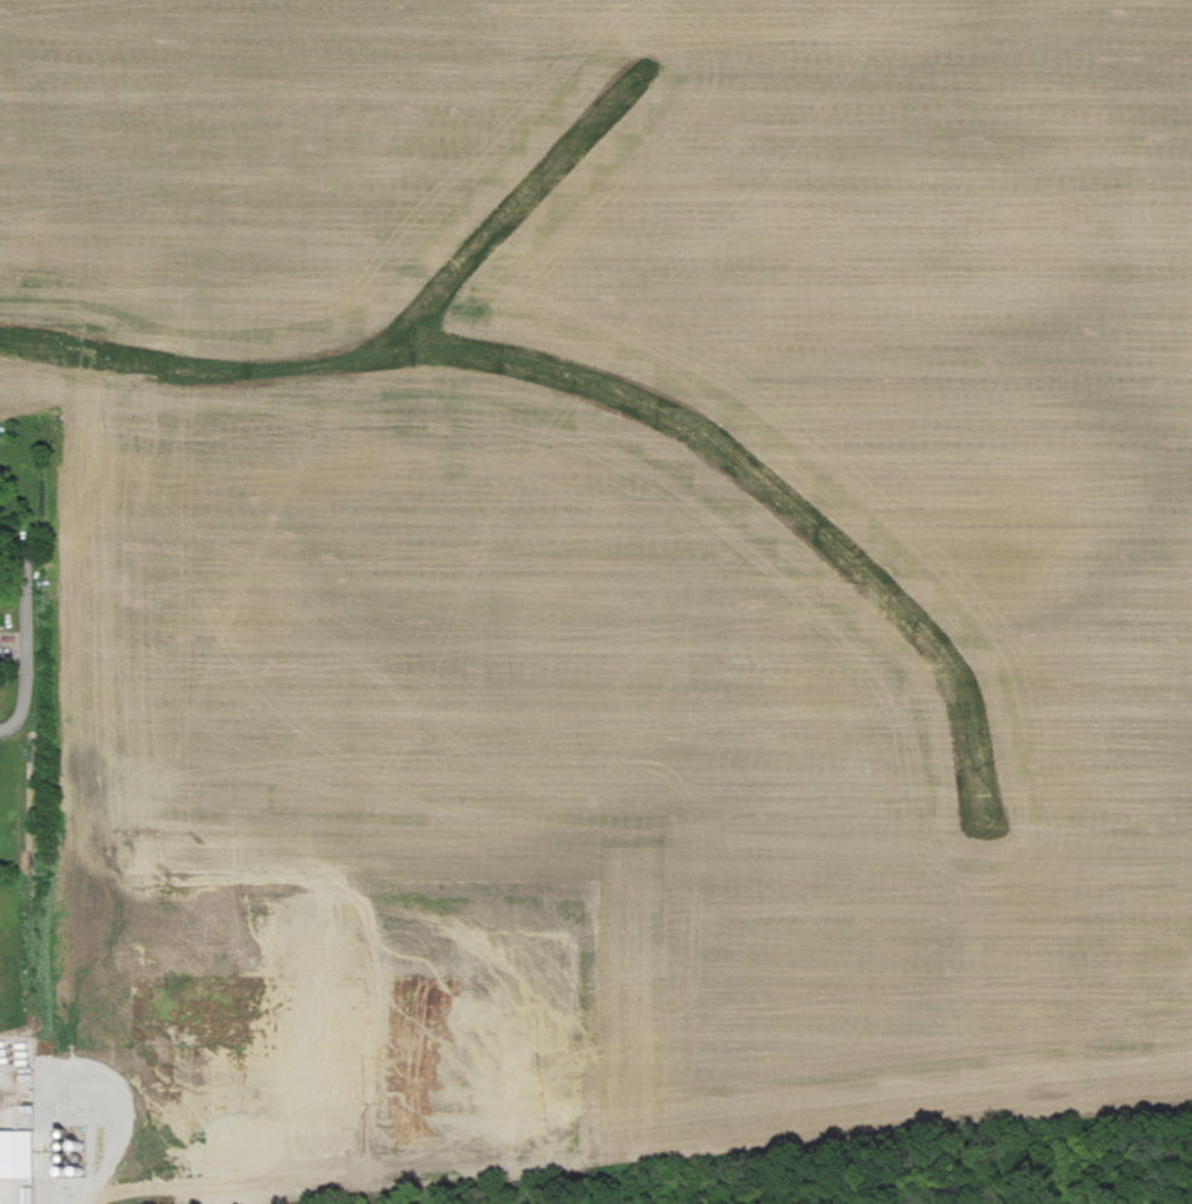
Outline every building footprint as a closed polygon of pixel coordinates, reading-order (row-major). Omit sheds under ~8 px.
[(6,1110),(0,1110),(0,1178),(39,1178),(39,1131),(6,1131),(6,1110)]
